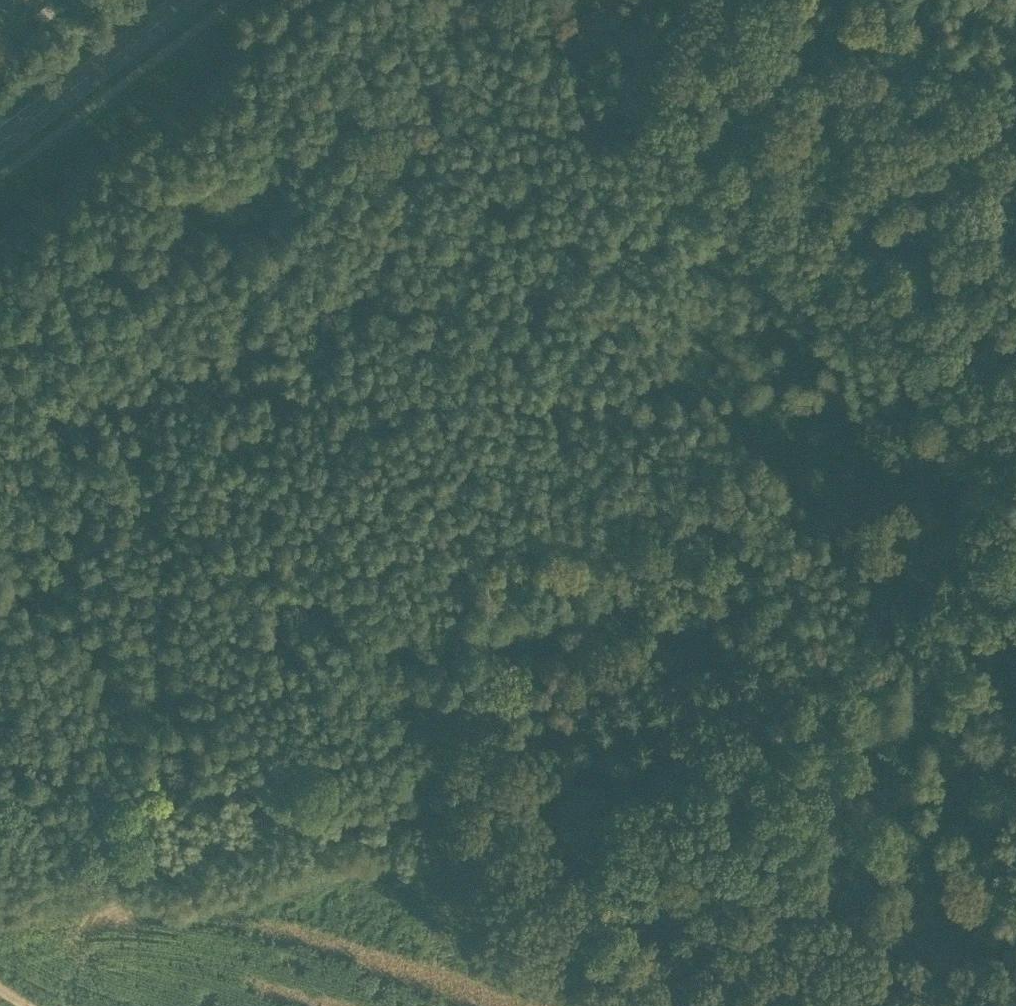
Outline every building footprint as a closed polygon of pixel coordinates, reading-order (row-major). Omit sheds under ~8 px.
[(36,14),(43,22),(54,12),(47,4),(36,14)]
